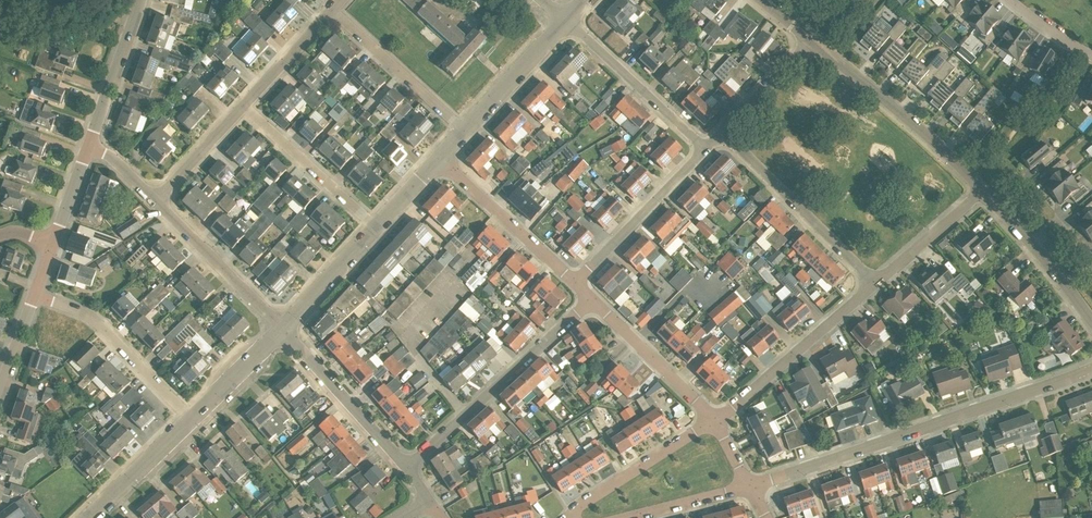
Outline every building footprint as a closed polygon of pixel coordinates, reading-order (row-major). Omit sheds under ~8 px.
[(487,40),(483,36),(481,34),(481,35),(476,31),(468,40),(442,16),(425,0),(403,0),(458,50),(443,67),(453,77),(474,55),(477,58),(482,53),(479,50),(487,40)] [(629,20),(635,14),(638,17),(643,11),(631,0),(621,0),(615,7),(629,20)] [(723,0),(696,0),(692,5),(711,21),(715,16),(716,16),(727,3),(723,0)] [(964,0),(946,0),(945,1),(951,6),(948,11),(956,19),(968,6),(963,1),(964,0)] [(976,29),(992,10),(983,1),(974,11),(968,6),(956,19),(966,27),(970,24),(976,29)] [(299,14),(286,3),(277,13),(289,24),(299,14)] [(673,14),(663,5),(659,11),(668,19),(673,14)] [(67,6),(64,8),(63,11),(65,14),(68,15),(71,13),(72,10),(71,7),(67,6)] [(629,20),(615,7),(604,19),(622,35),(627,29),(623,26),(629,20)] [(249,8),(244,13),(249,17),(258,26),(263,21),(249,8)] [(197,13),(183,9),(181,15),(194,19),(196,19),(197,13)] [(999,33),(993,28),(1002,18),(992,10),(976,29),(981,34),(979,39),(988,47),(999,33)] [(668,19),(659,11),(654,16),(663,24),(668,19)] [(215,18),(197,13),(196,19),(211,24),(215,18)] [(277,13),(268,23),(267,23),(280,35),(289,24),(277,13)] [(758,27),(751,21),(750,22),(739,13),(724,31),(718,26),(710,36),(717,42),(720,38),(724,41),(732,31),(745,42),(758,27)] [(194,19),(181,15),(179,21),(192,26),(194,19)] [(678,21),(672,15),(668,20),(674,25),(678,21)] [(153,30),(170,36),(177,38),(181,25),(158,16),(153,30)] [(258,26),(249,17),(244,22),(254,31),(258,26)] [(710,36),(718,26),(711,21),(703,31),(710,36)] [(895,42),(895,43),(908,28),(900,21),(887,36),(875,26),(872,29),(871,27),(864,35),(866,37),(860,43),(869,51),(872,48),(883,57),(895,42)] [(1008,55),(1023,34),(1013,27),(1005,37),(999,33),(988,47),(998,54),(1002,50),(1008,55)] [(917,33),(928,42),(932,37),(922,28),(917,33)] [(666,35),(659,29),(649,40),(655,46),(666,35)] [(170,36),(153,30),(148,43),(149,44),(166,49),(170,36)] [(765,61),(773,52),(778,45),(763,32),(756,42),(753,39),(741,54),(745,58),(749,61),(755,53),(765,61)] [(649,39),(644,34),(635,42),(641,47),(649,39)] [(1021,71),(1031,57),(1025,52),(1033,42),(1023,34),(1008,55),(1014,59),(1012,64),(1021,71)] [(247,45),(260,57),(269,46),(257,35),(247,45)] [(336,37),(323,51),(334,61),(346,48),(339,42),(340,41),(336,37)] [(949,37),(944,42),(954,51),(959,46),(949,37)] [(915,60),(921,53),(928,45),(919,38),(907,53),(895,43),(895,42),(883,57),(880,60),(889,68),(892,65),(902,74),(915,60)] [(698,45),(692,40),(682,51),(688,56),(698,45)] [(215,46),(229,58),(233,53),(220,41),(215,46)] [(705,41),(705,42),(701,47),(708,52),(712,47),(705,41)] [(247,45),(238,55),(250,67),(260,57),(247,45)] [(229,58),(215,46),(207,54),(212,58),(215,54),(224,63),(229,58)] [(79,56),(68,52),(69,50),(62,47),(61,49),(59,49),(56,58),(41,52),(36,67),(49,72),(59,75),(61,69),(62,70),(66,68),(67,67),(74,70),(79,56)] [(957,54),(966,61),(972,54),(963,47),(957,54)] [(357,56),(352,52),(351,53),(346,48),(334,61),(344,70),(357,56)] [(665,61),(667,63),(675,54),(669,48),(661,56),(652,48),(640,61),(646,66),(645,67),(652,73),(653,72),(654,73),(665,61)] [(567,55),(561,61),(562,61),(575,73),(582,65),(592,75),(597,70),(576,49),(569,57),(567,55)] [(1050,66),(1052,67),(1057,59),(1055,57),(1056,56),(1045,49),(1038,60),(1031,57),(1021,71),(1032,78),(1035,74),(1042,78),(1050,66)] [(200,62),(170,51),(167,58),(194,67),(200,62)] [(942,52),(939,55),(946,61),(949,58),(942,52)] [(947,62),(939,55),(926,69),(915,60),(902,74),(899,77),(909,85),(911,82),(922,91),(947,62)] [(167,58),(165,64),(160,62),(160,63),(150,60),(143,57),(138,71),(155,77),(161,79),(164,70),(169,72),(171,66),(189,73),(194,67),(167,58)] [(746,71),(749,68),(750,68),(750,67),(743,61),(739,65),(731,57),(715,74),(724,82),(724,83),(726,85),(731,79),(741,87),(751,76),(746,71)] [(749,61),(745,58),(743,61),(750,67),(753,64),(749,61)] [(326,69),(316,60),(312,64),(322,73),(326,69)] [(551,75),(572,95),(578,89),(568,80),(575,73),(562,61),(561,61),(557,65),(559,67),(551,75)] [(955,94),(954,93),(943,83),(955,69),(947,62),(922,91),(933,100),(930,103),(939,111),(942,108),(955,94)] [(345,77),(337,86),(342,91),(348,84),(351,87),(354,87),(359,91),(363,87),(375,73),(365,64),(353,77),(354,78),(350,81),(345,77)] [(691,87),(701,77),(689,66),(680,75),(675,69),(663,82),(675,93),(686,82),(691,87)] [(227,67),(217,77),(230,89),(239,79),(227,67)] [(298,78),(312,91),(322,80),(308,67),(307,68),(308,69),(300,78),(299,77),(298,78)] [(1018,76),(1021,71),(1017,68),(1013,73),(1018,76)] [(151,98),(164,103),(166,96),(154,92),(154,91),(150,90),(155,77),(138,71),(134,84),(141,87),(138,93),(151,98)] [(708,71),(704,75),(710,81),(715,77),(708,71)] [(337,86),(345,77),(340,72),(332,82),(337,86)] [(185,78),(199,90),(204,86),(190,73),(185,78)] [(386,83),(375,73),(363,87),(374,96),(386,83)] [(43,75),(38,89),(43,90),(41,98),(50,102),(61,106),(61,105),(63,105),(66,98),(64,97),(66,92),(55,87),(57,80),(43,75)] [(217,77),(208,88),(220,99),(230,89),(217,77)] [(199,90),(185,78),(179,85),(184,90),(186,87),(195,95),(199,90)] [(974,111),(974,110),(962,100),(975,86),(966,78),(954,93),(955,94),(942,108),(953,117),(950,120),(959,128),(962,125),(974,111)] [(543,83),(533,94),(544,105),(550,99),(557,107),(562,111),(567,105),(563,101),(543,83)] [(726,85),(724,83),(718,90),(729,100),(735,93),(726,85)] [(295,109),(304,100),(304,98),(291,86),(287,90),(288,91),(282,97),(295,109)] [(704,104),(698,99),(705,91),(700,86),(682,105),(693,116),(704,104)] [(974,110),(974,111),(962,125),(972,134),(969,137),(979,145),(984,139),(986,140),(993,132),(991,130),(994,127),(982,117),(1002,94),(994,87),(974,110)] [(619,95),(611,88),(602,98),(609,105),(619,95)] [(404,101),(405,100),(394,90),(377,108),(383,114),(388,109),(396,116),(398,114),(408,104),(404,101)] [(1081,99),(1083,100),(1086,93),(1080,90),(1073,103),(1077,106),(1081,99)] [(149,103),(151,98),(138,93),(138,94),(131,91),(125,109),(121,119),(124,120),(122,127),(142,134),(148,119),(141,117),(142,116),(137,114),(141,104),(145,102),(149,103)] [(314,93),(311,97),(316,101),(321,106),(324,101),(325,102),(326,101),(317,93),(315,92),(314,93)] [(533,94),(522,105),(541,123),(546,119),(538,111),(544,105),(533,94)] [(1027,99),(1021,95),(1017,103),(1023,106),(1027,99)] [(334,110),(329,114),(339,123),(348,113),(345,110),(330,96),(326,101),(325,102),(334,110)] [(295,109),(282,97),(276,103),(275,103),(271,107),(285,119),(295,109)] [(318,108),(321,106),(316,101),(311,97),(308,99),(306,102),(311,106),(316,111),(318,108)] [(628,119),(639,107),(628,97),(610,116),(615,121),(622,113),(628,119)] [(187,109),(200,121),(210,111),(197,99),(187,109)] [(704,104),(693,116),(705,126),(723,107),(717,102),(710,110),(704,104)] [(588,109),(581,103),(576,108),(582,115),(588,109)] [(52,119),(53,116),(50,115),(53,109),(39,104),(37,110),(33,109),(30,115),(34,117),(32,125),(41,128),(51,132),(55,120),(52,119)] [(413,108),(408,104),(398,114),(403,118),(413,108)] [(172,116),(161,106),(158,112),(167,121),(172,116)] [(358,122),(367,112),(362,107),(356,113),(349,106),(345,110),(348,113),(356,120),(358,122)] [(603,112),(598,107),(595,110),(600,115),(603,112)] [(639,107),(628,119),(634,124),(627,132),(632,137),(651,118),(639,107)] [(187,109),(178,120),(191,132),(200,121),(187,109)] [(505,123),(516,134),(522,128),(525,130),(530,135),(535,130),(516,111),(505,123)] [(597,116),(591,111),(586,116),(592,121),(597,116)] [(367,112),(358,122),(369,132),(374,126),(368,121),(372,116),(367,112)] [(353,117),(348,113),(339,123),(344,127),(353,117)] [(434,127),(420,114),(410,125),(423,137),(429,131),(430,131),(434,127)] [(307,120),(302,116),(293,126),(298,131),(298,130),(307,120)] [(555,116),(552,120),(557,125),(561,121),(555,116)] [(601,116),(590,124),(595,131),(606,123),(601,116)] [(323,131),(329,123),(324,118),(318,125),(313,121),(311,123),(301,133),(301,134),(312,144),(323,131)] [(311,123),(307,120),(298,130),(301,133),(311,123)] [(400,133),(390,123),(385,128),(395,138),(400,133)] [(516,134),(505,123),(494,134),(513,152),(518,147),(511,139),(516,134)] [(659,129),(652,123),(644,131),(648,135),(651,138),(659,129)] [(410,125),(401,135),(415,148),(419,144),(418,143),(423,137),(410,125)] [(24,128),(19,141),(24,143),(21,150),(42,158),(42,157),(44,157),(47,150),(45,149),(47,144),(36,140),(38,133),(24,128)] [(390,143),(395,138),(385,128),(380,133),(390,143)] [(144,146),(150,152),(148,154),(152,158),(150,161),(157,168),(172,152),(165,146),(171,139),(160,129),(144,146)] [(550,138),(542,130),(536,136),(544,144),(550,138)] [(261,146),(265,141),(261,137),(256,142),(247,133),(243,138),(244,138),(238,145),(251,157),(261,146)] [(671,138),(671,139),(664,133),(660,137),(666,142),(661,148),(672,159),(682,149),(671,138)] [(645,138),(650,143),(653,140),(651,138),(648,135),(645,138)] [(347,143),(342,138),(337,143),(332,138),(320,151),(330,161),(343,147),(347,143)] [(478,151),(489,162),(495,156),(502,164),(507,158),(488,140),(478,151)] [(623,140),(611,146),(612,148),(606,151),(608,156),(627,148),(623,140)] [(537,146),(531,141),(528,145),(533,150),(537,146)] [(364,143),(355,153),(360,158),(369,147),(368,146),(364,143)] [(567,143),(561,149),(571,159),(577,153),(567,143)] [(406,156),(406,157),(407,156),(393,144),(383,154),(397,167),(398,166),(397,165),(406,156)] [(1059,156),(1052,147),(1047,150),(1042,144),(1031,153),(1029,151),(1021,157),(1023,159),(1022,160),(1031,170),(1041,162),(1046,167),(1059,156)] [(238,145),(232,151),(232,150),(228,154),(242,167),(251,157),(238,145)] [(533,150),(528,145),(524,148),(530,153),(533,150)] [(353,157),(343,147),(330,161),(341,170),(353,157)] [(369,147),(360,158),(366,162),(375,152),(369,147)] [(661,148),(655,154),(649,148),(645,152),(663,169),(672,159),(661,148)] [(489,162),(478,151),(467,162),(486,180),(491,175),(483,168),(489,162)] [(273,157),(268,153),(258,163),(263,168),(273,157)] [(610,156),(611,157),(623,169),(627,166),(615,154),(610,156)] [(20,156),(18,163),(14,161),(12,168),(9,167),(7,168),(5,171),(6,174),(32,184),(36,172),(33,171),(34,169),(31,167),(34,161),(20,156)] [(531,165),(522,156),(516,161),(526,170),(531,165)] [(724,156),(715,165),(726,177),(732,172),(737,178),(742,173),(736,167),(724,156)] [(611,157),(606,162),(613,170),(615,168),(619,173),(623,169),(611,157)] [(277,160),(265,173),(276,183),(287,170),(277,160)] [(538,178),(550,168),(545,162),(544,160),(532,170),(538,178)] [(1052,195),(1072,179),(1067,173),(1070,169),(1063,160),(1049,171),(1054,177),(1044,186),(1052,195)] [(394,170),(384,161),(379,166),(390,175),(394,170)] [(526,170),(516,161),(511,166),(520,176),(526,170)] [(575,183),(589,166),(583,161),(568,177),(575,183)] [(220,162),(220,163),(221,164),(212,173),(211,172),(210,173),(212,174),(209,177),(218,186),(221,183),(224,186),(234,176),(220,162)] [(653,179),(635,162),(631,167),(637,172),(632,178),(643,189),(653,179)] [(362,163),(349,178),(353,181),(354,181),(360,187),(372,173),(362,163)] [(715,165),(706,175),(723,192),(727,188),(721,182),(726,177),(715,165)] [(245,168),(240,173),(251,183),(255,178),(245,168)] [(509,175),(504,170),(500,173),(506,178),(509,175)] [(246,188),(251,183),(240,173),(236,178),(246,188)] [(383,183),(372,173),(360,187),(366,192),(366,193),(370,197),(383,183)] [(506,178),(500,173),(497,177),(502,182),(506,178)] [(110,180),(94,175),(79,218),(95,224),(110,180)] [(572,182),(571,181),(566,176),(556,185),(563,192),(572,182)] [(207,198),(218,186),(209,177),(209,178),(208,177),(203,182),(208,186),(201,193),(196,188),(184,202),(188,206),(189,206),(195,211),(207,198)] [(284,192),(288,195),(278,206),(283,211),(294,200),(294,201),(306,187),(295,177),(283,191),(284,192)] [(600,177),(595,183),(603,191),(609,185),(600,177)] [(643,189),(632,178),(626,183),(620,177),(616,182),(633,199),(643,189)] [(1089,191),(1081,182),(1077,185),(1072,179),(1052,195),(1060,205),(1070,197),(1075,203),(1089,191)] [(9,181),(5,180),(0,194),(6,196),(2,205),(4,206),(3,208),(11,211),(11,209),(22,212),(27,198),(20,196),(20,195),(18,191),(17,191),(20,185),(9,181)] [(514,186),(509,181),(501,189),(507,194),(514,186)] [(538,192),(537,192),(542,187),(536,182),(532,186),(527,181),(509,200),(520,211),(538,192)] [(735,186),(740,191),(743,187),(738,182),(735,186)] [(688,193),(699,204),(705,198),(711,204),(715,200),(698,183),(688,193)] [(276,191),(271,186),(254,205),(259,210),(276,191)] [(445,186),(434,198),(446,208),(451,202),(459,209),(464,204),(445,186)] [(740,191),(735,186),(731,189),(736,194),(740,191)] [(294,201),(304,210),(309,204),(317,197),(306,187),(294,201)] [(231,190),(228,195),(233,199),(234,200),(236,198),(238,196),(231,190)] [(264,214),(281,196),(276,191),(259,210),(264,214)] [(597,196),(592,191),(588,195),(594,200),(597,196)] [(549,202),(544,197),(538,192),(520,211),(532,221),(549,202)] [(768,199),(760,192),(754,198),(762,205),(768,199)] [(564,198),(567,202),(572,197),(569,193),(564,198)] [(605,193),(602,196),(608,202),(602,208),(613,219),(623,209),(605,193)] [(705,210),(699,204),(688,193),(678,203),(696,219),(700,215),(705,210)] [(223,210),(233,199),(228,195),(218,205),(223,210)] [(567,202),(578,213),(586,206),(575,195),(572,197),(567,202)] [(590,204),(594,200),(588,195),(585,198),(590,204)] [(217,208),(207,198),(195,211),(201,217),(200,218),(205,222),(217,208)] [(434,198),(424,209),(443,227),(448,221),(440,214),(446,208),(434,198)] [(229,215),(238,204),(234,200),(233,199),(223,210),(229,215)] [(723,201),(717,207),(725,215),(731,209),(723,201)] [(751,202),(738,215),(744,222),(758,208),(751,202)] [(1082,211),(1087,216),(1077,225),(1085,235),(1091,229),(1091,202),(1082,211)] [(317,214),(312,219),(322,228),(335,215),(328,209),(329,208),(325,204),(316,213),(317,214)] [(773,204),(754,222),(759,227),(767,220),(772,226),(783,214),(773,204)] [(602,208),(597,213),(591,207),(587,211),(604,229),(613,219),(602,208)] [(555,208),(550,214),(553,217),(559,212),(555,208)] [(568,214),(576,222),(581,217),(573,209),(568,214)] [(685,217),(681,220),(671,211),(661,220),(679,237),(688,228),(695,235),(699,231),(685,217)] [(457,212),(454,216),(459,221),(463,218),(457,212)] [(559,213),(554,219),(555,220),(558,222),(559,224),(563,220),(565,218),(559,213)] [(230,223),(232,220),(226,214),(212,230),(223,240),(234,227),(230,223)] [(234,227),(223,240),(233,249),(244,237),(244,236),(248,232),(253,237),(269,219),(264,214),(260,218),(253,225),(248,221),(246,224),(241,219),(234,227)] [(783,214),(772,226),(764,234),(764,235),(768,239),(766,240),(778,251),(788,241),(783,237),(794,225),(783,214)] [(293,229),(294,230),(303,220),(298,215),(289,225),(283,231),(287,235),(293,229)] [(322,228),(332,238),(336,234),(340,229),(341,228),(346,223),(341,220),(335,215),(322,228)] [(135,218),(117,230),(124,240),(142,228),(135,218)] [(269,219),(253,237),(257,241),(274,223),(269,219)] [(308,224),(303,220),(294,230),(299,234),(308,224)] [(429,231),(415,220),(406,230),(419,242),(429,231)] [(568,226),(563,220),(559,224),(565,229),(568,226)] [(657,244),(665,251),(679,237),(661,220),(652,230),(661,240),(657,244)] [(711,229),(702,221),(696,227),(707,238),(713,232),(710,230),(711,229)] [(576,222),(572,226),(578,232),(573,237),(584,249),(594,239),(576,222)] [(88,266),(98,259),(87,256),(93,238),(107,242),(111,232),(82,224),(79,233),(74,232),(67,251),(75,253),(72,261),(88,266)] [(565,229),(559,224),(556,228),(561,233),(565,229)] [(500,237),(490,228),(473,246),(478,250),(483,244),(489,249),(500,237)] [(340,229),(336,234),(341,239),(346,234),(340,229)] [(475,236),(468,229),(458,240),(455,237),(450,243),(460,252),(475,236)] [(418,243),(419,242),(406,230),(405,231),(396,241),(413,256),(422,246),(418,243)] [(764,234),(760,230),(755,235),(760,239),(764,235),(764,234)] [(994,244),(984,233),(974,241),(969,235),(971,233),(971,232),(957,244),(968,257),(974,252),(979,257),(981,260),(989,253),(987,250),(994,244)] [(709,239),(715,245),(718,243),(719,241),(713,235),(709,239)] [(815,246),(805,236),(786,254),(791,259),(797,252),(803,258),(815,246)] [(510,246),(500,237),(489,249),(495,254),(489,260),(494,264),(510,246)] [(573,237),(568,243),(561,237),(557,241),(564,247),(563,247),(575,258),(584,249),(573,237)] [(313,238),(308,243),(318,252),(323,247),(313,238)] [(661,255),(644,238),(634,247),(652,264),(661,255)] [(741,238),(739,246),(748,248),(749,240),(741,238)] [(156,268),(175,249),(165,239),(153,250),(158,256),(152,263),(156,268)] [(308,243),(305,239),(293,253),(291,254),(305,267),(306,266),(305,266),(314,256),(315,257),(315,256),(318,252),(308,243)] [(945,240),(939,246),(942,250),(949,245),(945,240)] [(413,256),(396,241),(386,251),(386,252),(400,263),(403,267),(413,256)] [(291,251),(280,242),(275,247),(286,257),(291,251)] [(444,249),(454,258),(460,252),(450,243),(444,249)] [(263,254),(252,244),(241,257),(251,267),(263,254)] [(148,251),(143,246),(126,263),(131,268),(148,251)] [(825,256),(815,246),(803,258),(813,268),(825,256)] [(281,262),(286,257),(275,247),(271,252),(281,262)] [(646,259),(651,265),(652,264),(634,247),(625,257),(642,274),(646,270),(640,264),(646,259)] [(0,248),(0,258),(6,260),(2,269),(11,272),(12,269),(20,272),(25,257),(0,248)] [(186,260),(175,249),(156,268),(160,271),(163,271),(169,266),(174,272),(186,260)] [(481,249),(476,255),(481,258),(485,253),(481,249)] [(785,257),(779,251),(769,261),(775,267),(785,257)] [(390,274),(400,263),(386,252),(377,262),(389,274),(390,274)] [(706,259),(699,252),(696,255),(705,265),(708,261),(706,259)] [(485,253),(481,258),(485,262),(490,257),(485,253)] [(459,254),(449,264),(456,272),(466,262),(459,254)] [(528,263),(518,254),(502,272),(512,281),(528,263)] [(105,255),(93,264),(96,268),(98,266),(101,270),(111,264),(105,255)] [(729,255),(719,265),(726,272),(736,262),(729,255)] [(705,265),(697,257),(695,256),(690,261),(700,270),(705,265)] [(825,256),(813,268),(823,278),(835,266),(825,256)] [(430,263),(441,273),(445,268),(435,259),(430,263)] [(266,270),(268,267),(262,261),(252,272),(259,278),(266,270)] [(389,274),(377,262),(377,261),(367,272),(381,284),(389,274)] [(298,275),(284,262),(274,273),(287,285),(293,279),(294,279),(298,275)] [(736,262),(726,272),(733,279),(743,269),(736,262)] [(426,268),(436,278),(441,273),(430,263),(426,268)] [(538,272),(528,263),(512,281),(522,290),(538,272)] [(617,265),(608,275),(625,292),(635,282),(617,265)] [(97,271),(82,266),(79,273),(63,267),(58,282),(75,287),(76,282),(92,287),(97,271)] [(478,270),(474,266),(462,279),(467,283),(479,271),(478,270)] [(845,276),(835,266),(823,278),(818,284),(827,293),(833,288),(845,276)] [(961,274),(954,280),(942,266),(932,275),(928,270),(916,280),(934,302),(938,301),(941,298),(942,295),(941,293),(951,284),(958,293),(969,284),(961,274)] [(654,267),(650,271),(655,276),(660,272),(654,267)] [(421,273),(432,282),(436,278),(426,268),(421,273)] [(193,292),(205,280),(194,269),(182,281),(176,287),(186,298),(193,292)] [(683,269),(670,283),(680,293),(693,279),(683,269)] [(800,281),(807,274),(803,270),(796,277),(800,281)] [(501,276),(495,271),(488,279),(495,286),(498,282),(496,281),(501,276)] [(1037,294),(1026,281),(1021,285),(1010,271),(998,281),(1010,295),(1009,295),(1010,296),(1004,301),(1014,312),(1020,307),(1021,308),(1026,303),(1027,305),(1033,300),(1032,298),(1037,294)] [(367,272),(367,273),(358,283),(361,286),(371,295),(374,299),(384,288),(381,285),(381,284),(367,272)] [(274,273),(265,283),(279,296),(283,292),(282,291),(287,285),(274,273)] [(417,278),(428,287),(432,282),(421,273),(417,278)] [(780,273),(776,277),(791,294),(792,295),(789,297),(782,303),(788,309),(800,322),(811,313),(797,297),(801,294),(798,290),(795,286),(785,278),(780,273)] [(644,274),(639,280),(640,280),(654,294),(658,290),(659,289),(644,274)] [(807,274),(800,281),(804,285),(811,278),(807,274)] [(608,275),(598,285),(615,302),(625,292),(608,275)] [(475,276),(468,283),(476,290),(482,283),(475,276)] [(413,282),(424,292),(428,287),(417,278),(413,282)] [(215,291),(205,280),(193,292),(203,302),(215,291)] [(546,301),(557,289),(547,280),(530,298),(535,302),(540,296),(546,301)] [(409,287),(419,297),(424,292),(413,282),(409,287)] [(156,298),(166,289),(161,284),(152,293),(156,298)] [(496,290),(489,284),(483,290),(490,297),(496,290)] [(374,299),(371,295),(361,286),(357,290),(353,286),(330,311),(342,323),(354,313),(368,300),(372,307),(381,318),(387,311),(374,299)] [(400,297),(410,306),(419,297),(409,287),(400,297)] [(920,302),(907,287),(900,293),(899,292),(883,307),(890,315),(893,313),(900,320),(913,308),(920,302)] [(166,289),(156,298),(161,303),(171,294),(166,289)] [(566,298),(557,289),(546,301),(551,306),(546,312),(550,316),(555,310),(556,310),(566,298)] [(981,294),(986,300),(991,295),(986,289),(981,294)] [(759,292),(752,298),(754,299),(756,301),(762,296),(759,292)] [(152,293),(142,302),(147,307),(156,298),(152,293)] [(729,298),(738,308),(743,303),(735,293),(729,298)] [(825,300),(821,295),(814,301),(818,306),(825,300)] [(763,296),(762,296),(756,301),(755,302),(767,315),(774,309),(763,296)] [(117,305),(123,300),(119,297),(114,302),(117,305)] [(223,302),(218,297),(209,306),(214,310),(223,302)] [(396,302),(406,311),(410,306),(400,297),(396,302)] [(685,307),(689,302),(690,301),(686,297),(685,298),(680,302),(685,307)] [(124,321),(135,309),(125,298),(123,300),(117,305),(113,310),(124,321)] [(156,298),(147,307),(152,312),(161,303),(156,298)] [(654,302),(645,312),(652,319),(653,318),(661,310),(666,305),(666,304),(659,298),(654,302)] [(732,313),(735,310),(738,308),(729,298),(724,303),(732,313)] [(359,318),(372,307),(368,300),(354,313),(359,318)] [(542,305),(538,301),(533,306),(537,310),(542,305)] [(388,311),(397,320),(406,311),(396,302),(388,311)] [(767,315),(755,302),(750,307),(748,308),(760,321),(767,315)] [(973,312),(981,314),(984,304),(975,302),(973,312)] [(460,309),(469,318),(476,312),(466,303),(460,309)] [(733,313),(732,313),(724,303),(719,307),(728,318),(733,313)] [(537,310),(541,314),(546,308),(542,305),(537,310)] [(714,311),(722,321),(718,325),(733,342),(740,335),(729,323),(738,314),(735,310),(732,313),(733,313),(728,318),(719,307),(714,311)] [(776,308),(772,312),(789,332),(800,322),(788,309),(782,314),(777,308),(776,308)] [(455,315),(465,324),(469,318),(460,309),(455,315)] [(633,315),(628,310),(623,315),(628,320),(633,315)] [(312,330),(323,341),(342,323),(330,311),(312,330)] [(547,320),(541,314),(537,311),(530,318),(540,327),(547,320)] [(722,321),(714,311),(709,315),(718,325),(722,321)] [(652,319),(645,312),(636,322),(642,328),(652,319)] [(513,318),(520,325),(515,331),(526,342),(537,330),(518,313),(513,318)] [(189,325),(194,320),(195,319),(191,314),(181,323),(186,328),(189,325)] [(250,326),(238,314),(228,325),(239,337),(250,326)] [(450,320),(460,329),(465,324),(455,315),(450,320)] [(1046,325),(1051,321),(1046,315),(1041,319),(1046,325)] [(368,327),(374,335),(386,325),(380,316),(368,327)] [(674,326),(677,322),(680,320),(676,316),(658,334),(668,344),(680,332),(674,326)] [(484,319),(483,320),(480,317),(474,323),(487,336),(494,328),(484,319)] [(154,329),(145,319),(144,318),(132,329),(143,340),(154,329)] [(854,332),(853,333),(867,349),(873,356),(885,345),(884,343),(879,338),(877,335),(884,329),(885,328),(876,318),(869,324),(866,321),(862,324),(861,326),(858,326),(856,327),(854,329),(854,332)] [(763,319),(758,323),(752,329),(769,349),(780,339),(763,319)] [(203,330),(194,320),(189,325),(198,335),(203,330)] [(456,334),(457,333),(457,332),(460,329),(450,320),(446,324),(456,334)] [(1053,344),(1060,352),(1064,349),(1071,357),(1084,346),(1065,321),(1051,331),(1058,340),(1053,344)] [(186,328),(181,323),(172,332),(176,337),(186,328)] [(446,324),(442,329),(452,338),(456,334),(446,324)] [(580,346),(593,337),(584,324),(563,339),(567,346),(576,339),(580,346)] [(948,329),(944,324),(935,331),(939,337),(948,329)] [(186,328),(176,337),(181,342),(183,341),(184,340),(189,344),(198,335),(189,325),(186,328)] [(228,325),(217,335),(228,347),(239,337),(228,325)] [(702,329),(698,325),(686,338),(680,332),(668,344),(678,354),(702,329)] [(769,349),(752,329),(752,328),(741,338),(758,358),(769,349)] [(153,351),(164,341),(165,340),(154,329),(143,340),(153,351)] [(438,333),(448,342),(452,339),(452,338),(442,329),(438,333)] [(702,329),(678,354),(688,364),(700,352),(694,346),(706,333),(702,329)] [(516,353),(526,342),(515,331),(509,337),(502,330),(497,335),(516,353)] [(390,342),(396,337),(392,332),(386,337),(390,342)] [(438,333),(434,338),(444,347),(447,343),(448,342),(438,333)] [(347,345),(338,334),(326,345),(335,355),(347,345)] [(357,343),(360,340),(356,337),(352,340),(347,345),(335,355),(344,365),(356,355),(363,349),(357,343)] [(593,337),(580,346),(585,352),(576,358),(580,364),(602,349),(593,337)] [(441,356),(447,351),(444,347),(434,338),(429,343),(440,352),(438,353),(441,356)] [(718,344),(712,338),(701,349),(707,355),(718,344)] [(451,347),(456,342),(452,339),(448,342),(447,343),(451,347)] [(485,342),(475,352),(487,365),(497,355),(485,342)] [(421,352),(429,362),(438,353),(440,352),(429,343),(421,352)] [(88,376),(99,366),(93,360),(100,354),(91,344),(74,360),(83,370),(80,373),(85,379),(88,376)] [(169,345),(158,356),(163,361),(173,350),(169,345)] [(1021,367),(1017,356),(1014,346),(1001,351),(1003,357),(983,364),(984,367),(982,367),(981,370),(982,373),(985,374),(987,374),(989,381),(1002,377),(1003,378),(1013,375),(1011,370),(1021,367)] [(394,355),(400,362),(406,357),(406,356),(409,354),(403,347),(394,355)] [(460,357),(464,362),(476,374),(487,365),(475,352),(471,347),(460,357)] [(848,351),(841,355),(837,348),(830,352),(832,355),(821,361),(831,380),(846,371),(849,378),(860,372),(848,351)] [(997,351),(982,355),(983,360),(999,356),(997,351)] [(375,356),(372,352),(367,356),(366,356),(361,360),(356,355),(344,365),(353,375),(370,360),(375,356)] [(571,353),(565,356),(568,361),(574,357),(571,353)] [(57,362),(50,359),(34,354),(29,369),(45,374),(48,364),(56,367),(57,362)] [(209,366),(203,358),(198,354),(192,359),(187,354),(182,359),(199,376),(209,366)] [(558,354),(553,359),(559,366),(564,361),(558,354)] [(394,355),(383,364),(389,371),(400,362),(394,355)] [(708,383),(720,371),(714,365),(720,359),(716,355),(698,373),(708,383)] [(746,356),(740,361),(745,366),(751,360),(746,356)] [(910,356),(903,359),(909,371),(916,367),(910,356)] [(476,374),(464,362),(460,357),(450,366),(454,371),(466,384),(476,374)] [(177,364),(182,369),(177,375),(188,387),(199,376),(182,359),(177,364)] [(542,359),(532,369),(544,382),(550,376),(554,381),(555,383),(560,379),(542,359)] [(362,385),(371,377),(379,370),(370,360),(353,375),(362,385)] [(569,365),(566,361),(560,366),(563,370),(569,365)] [(395,378),(406,368),(400,362),(389,371),(395,378)] [(872,362),(863,368),(868,376),(877,370),(872,362)] [(109,363),(102,369),(97,374),(107,385),(119,374),(109,363)] [(630,376),(620,366),(601,385),(606,389),(612,383),(618,389),(630,376)] [(826,396),(811,368),(795,377),(798,383),(792,386),(800,402),(799,402),(804,411),(827,399),(832,408),(839,404),(832,392),(826,396)] [(541,392),(537,387),(544,382),(532,369),(521,378),(533,391),(539,397),(545,405),(549,401),(541,392)] [(966,371),(959,373),(958,370),(949,373),(948,369),(933,374),(941,397),(956,392),(957,394),(972,389),(966,371)] [(308,388),(310,385),(297,371),(277,389),(285,398),(296,410),(299,407),(305,414),(322,398),(316,392),(313,394),(308,388)] [(428,381),(422,374),(420,371),(410,380),(412,383),(418,390),(428,381)] [(466,384),(454,371),(443,381),(455,394),(466,384)] [(730,381),(720,371),(708,383),(718,393),(730,381)] [(478,390),(487,382),(478,373),(470,381),(478,390)] [(107,385),(117,396),(122,392),(130,384),(129,384),(131,382),(126,377),(124,379),(119,374),(107,385)] [(83,390),(92,381),(88,376),(85,379),(78,386),(83,390)] [(630,376),(618,389),(624,394),(620,398),(617,401),(624,408),(634,402),(630,397),(640,387),(630,376)] [(521,378),(511,388),(523,401),(533,391),(521,378)] [(918,384),(915,378),(901,386),(900,383),(892,387),(889,380),(881,385),(884,391),(890,402),(892,407),(893,407),(896,412),(906,406),(904,402),(908,400),(909,401),(923,393),(918,384)] [(400,390),(403,387),(395,379),(386,388),(384,386),(372,396),(382,406),(400,390)] [(580,388),(579,389),(569,379),(565,383),(572,390),(573,389),(576,392),(589,406),(593,402),(580,388)] [(600,388),(592,381),(584,390),(591,397),(600,388)] [(868,381),(861,385),(865,391),(871,387),(868,381)] [(115,405),(113,408),(121,416),(134,404),(140,410),(131,418),(143,431),(155,418),(152,414),(155,411),(133,388),(125,396),(121,401),(115,405)] [(423,388),(414,395),(419,402),(428,395),(423,388)] [(523,401),(511,388),(500,397),(511,409),(518,416),(522,413),(516,406),(523,401)] [(549,388),(544,392),(548,398),(554,394),(549,388)] [(400,390),(382,406),(390,416),(402,406),(397,400),(404,394),(400,390)] [(37,396),(22,391),(18,403),(33,408),(37,396)] [(45,392),(42,402),(46,403),(55,397),(57,396),(49,394),(45,392)] [(789,414),(796,410),(787,393),(779,397),(785,408),(786,408),(789,414)] [(1066,403),(1071,414),(1060,417),(1062,423),(1091,412),(1091,394),(1066,403)] [(659,410),(651,397),(646,401),(643,396),(637,401),(647,418),(657,432),(669,424),(659,410)] [(46,403),(52,413),(62,407),(55,397),(46,403)] [(534,401),(541,408),(545,405),(539,397),(534,401)] [(870,397),(854,403),(854,401),(837,407),(839,413),(832,416),(837,432),(861,423),(862,426),(878,421),(870,397)] [(106,415),(108,413),(113,408),(115,405),(111,401),(111,400),(101,410),(106,415)] [(37,409),(33,408),(18,403),(12,419),(28,424),(25,432),(20,430),(17,439),(33,444),(35,436),(42,438),(46,424),(40,422),(42,416),(35,414),(37,409)] [(417,403),(412,408),(415,412),(421,407),(417,403)] [(759,412),(766,409),(764,403),(756,406),(759,412)] [(272,417),(261,404),(247,416),(269,441),(277,434),(267,423),(272,417)] [(679,419),(686,413),(684,407),(683,408),(681,404),(673,409),(675,413),(674,417),(679,419)] [(402,406),(390,416),(399,426),(411,416),(402,406)] [(421,407),(415,412),(419,415),(424,410),(421,407)] [(748,410),(751,417),(757,414),(753,408),(753,407),(748,410)] [(121,416),(113,408),(108,413),(117,422),(118,422),(122,417),(121,416)] [(489,408),(478,417),(490,430),(496,424),(502,431),(507,427),(489,408)] [(626,411),(631,418),(636,415),(631,408),(626,411)] [(767,409),(747,419),(750,424),(747,426),(751,434),(754,432),(769,424),(774,422),(767,409)] [(289,419),(281,410),(275,415),(283,425),(289,419)] [(796,410),(789,414),(792,420),(799,416),(796,410)] [(588,415),(592,421),(598,417),(594,411),(588,415)] [(621,414),(626,422),(631,418),(626,411),(621,414)] [(1032,413),(1032,414),(1032,415),(1024,418),(1024,420),(1017,423),(1024,444),(1036,440),(1034,436),(1039,434),(1032,413)] [(318,446),(341,426),(332,416),(320,427),(325,433),(315,442),(318,446)] [(420,426),(411,416),(399,426),(408,436),(420,426)] [(478,417),(468,427),(486,446),(490,442),(487,439),(493,433),(490,430),(478,417)] [(534,431),(521,418),(515,424),(527,437),(534,431)] [(657,432),(647,418),(636,425),(645,440),(657,432)] [(123,426),(122,427),(118,422),(117,422),(108,432),(107,432),(124,449),(135,438),(123,426)] [(553,422),(547,426),(551,432),(557,429),(553,422)] [(1015,443),(1016,447),(1024,444),(1017,423),(1009,426),(1009,424),(999,426),(1000,430),(991,433),(990,432),(996,449),(1015,443)] [(238,424),(227,433),(232,439),(230,441),(248,462),(255,456),(243,442),(249,437),(238,424)] [(512,424),(505,431),(514,442),(522,435),(512,424)] [(754,432),(760,444),(759,445),(759,446),(775,437),(769,424),(754,432)] [(624,433),(633,447),(645,440),(636,425),(624,433)] [(350,436),(341,426),(318,446),(319,447),(320,446),(323,449),(327,445),(332,451),(333,451),(350,436)] [(98,451),(102,447),(97,442),(98,441),(83,427),(78,432),(80,433),(84,437),(93,446),(98,451)] [(814,443),(806,428),(798,430),(803,447),(814,443)] [(107,442),(102,447),(113,459),(124,449),(107,432),(108,432),(105,429),(100,434),(107,442)] [(624,433),(617,438),(612,430),(607,433),(621,455),(633,447),(624,433)] [(798,430),(785,434),(790,451),(803,447),(798,430)] [(977,434),(962,439),(965,447),(958,449),(964,465),(973,462),(970,453),(982,448),(977,434)] [(51,441),(57,447),(63,441),(57,435),(51,441)] [(1044,458),(1063,450),(1058,435),(1048,438),(1044,440),(1046,447),(1041,449),(1044,458)] [(308,444),(301,436),(287,447),(294,455),(308,444)] [(332,470),(358,446),(350,436),(333,451),(337,456),(328,465),(332,470)] [(78,442),(87,452),(93,446),(84,437),(80,441),(78,442)] [(759,446),(763,453),(764,452),(768,461),(783,453),(775,437),(759,446)] [(595,441),(590,444),(595,452),(589,456),(598,470),(610,462),(595,441)] [(563,443),(558,446),(571,467),(565,471),(574,485),(586,477),(577,463),(576,464),(571,457),(566,449),(563,443)] [(934,449),(940,464),(957,459),(952,443),(934,449)] [(210,460),(204,465),(211,473),(217,468),(221,464),(236,483),(241,478),(249,472),(231,450),(227,454),(223,451),(222,452),(216,445),(205,454),(210,460)] [(499,449),(496,445),(486,455),(489,458),(499,449)] [(577,453),(573,445),(566,449),(571,457),(577,453)] [(262,460),(263,460),(269,454),(262,446),(255,451),(262,460)] [(358,446),(332,470),(338,476),(353,463),(356,467),(368,456),(358,446)] [(457,460),(462,456),(456,446),(432,462),(444,480),(457,471),(462,468),(457,460)] [(537,446),(530,450),(539,464),(545,460),(537,446)] [(4,457),(2,456),(0,461),(0,473),(12,477),(14,469),(23,472),(25,464),(26,465),(39,456),(34,449),(25,455),(6,449),(4,457)] [(924,452),(910,457),(916,473),(923,471),(926,479),(932,477),(924,452)] [(105,468),(103,466),(94,457),(89,462),(81,453),(72,463),(87,479),(90,476),(93,479),(105,468)] [(272,459),(269,454),(263,460),(266,464),(272,459)] [(577,463),(586,477),(598,470),(589,456),(577,463)] [(999,456),(992,458),(997,474),(1004,471),(999,456)] [(910,457),(896,462),(905,486),(911,484),(908,476),(916,473),(910,457)] [(501,463),(496,458),(492,462),(497,467),(501,463)] [(466,466),(462,468),(457,471),(461,477),(469,471),(475,481),(486,474),(476,459),(466,466)] [(182,475),(195,490),(197,493),(203,488),(210,481),(204,474),(201,475),(193,465),(182,475)] [(886,465),(872,470),(878,486),(886,484),(889,492),(894,490),(886,465)] [(377,466),(366,476),(363,472),(352,478),(362,490),(371,483),(375,487),(386,477),(377,466)] [(565,471),(558,475),(553,468),(548,471),(562,493),(574,485),(565,471)] [(872,470),(859,475),(867,499),(873,497),(870,489),(878,486),(872,470)] [(461,477),(457,471),(444,480),(451,491),(464,482),(461,477)] [(953,473),(945,475),(938,478),(944,495),(959,490),(953,473)] [(182,475),(173,482),(170,484),(180,496),(181,495),(187,502),(191,498),(189,495),(195,490),(182,475)] [(305,479),(309,485),(313,481),(309,475),(305,479)] [(309,485),(305,479),(304,478),(299,481),(305,491),(312,488),(310,485),(309,485)] [(857,503),(849,478),(835,483),(841,499),(849,496),(851,505),(857,503)] [(226,492),(216,479),(210,484),(221,496),(226,492)] [(312,488),(314,491),(321,486),(316,480),(310,485),(312,488)] [(841,499),(835,483),(822,487),(830,512),(836,510),(835,508),(842,505),(840,499),(841,499)] [(1,504),(2,501),(10,503),(13,492),(24,495),(31,490),(12,484),(10,490),(0,487),(0,504),(1,504)] [(464,488),(458,491),(463,499),(469,496),(464,488)] [(539,501),(536,490),(527,492),(528,496),(523,497),(525,506),(517,508),(519,517),(534,517),(531,506),(539,501)] [(811,491),(798,496),(803,512),(811,509),(814,517),(819,516),(811,491)] [(150,502),(163,517),(166,517),(176,509),(161,492),(150,502)] [(364,492),(350,503),(360,515),(374,503),(364,492)] [(499,495),(501,503),(507,502),(505,493),(499,495)] [(330,494),(324,498),(331,510),(337,507),(330,494)] [(499,495),(493,497),(495,505),(501,503),(499,495)] [(784,500),(790,516),(790,517),(797,517),(795,515),(803,512),(798,496),(784,500)] [(902,496),(895,499),(900,513),(907,510),(902,496)] [(13,506),(0,516),(0,517),(23,517),(37,517),(23,499),(13,506)] [(1039,502),(1041,517),(1063,517),(1062,500),(1039,502)] [(139,512),(144,517),(163,517),(150,502),(139,512)] [(192,517),(195,517),(200,514),(191,503),(184,509),(192,517)] [(384,512),(376,504),(369,510),(376,517),(377,517),(384,512)] [(887,515),(888,514),(888,513),(883,514),(877,517),(873,505),(864,508),(868,517),(888,517),(887,515)] [(316,511),(310,506),(306,511),(312,515),(316,511)] [(505,517),(519,517),(517,508),(503,512),(505,517)] [(730,512),(732,517),(747,517),(746,513),(744,508),(730,512)] [(180,517),(192,517),(184,509),(177,515),(180,517)]
